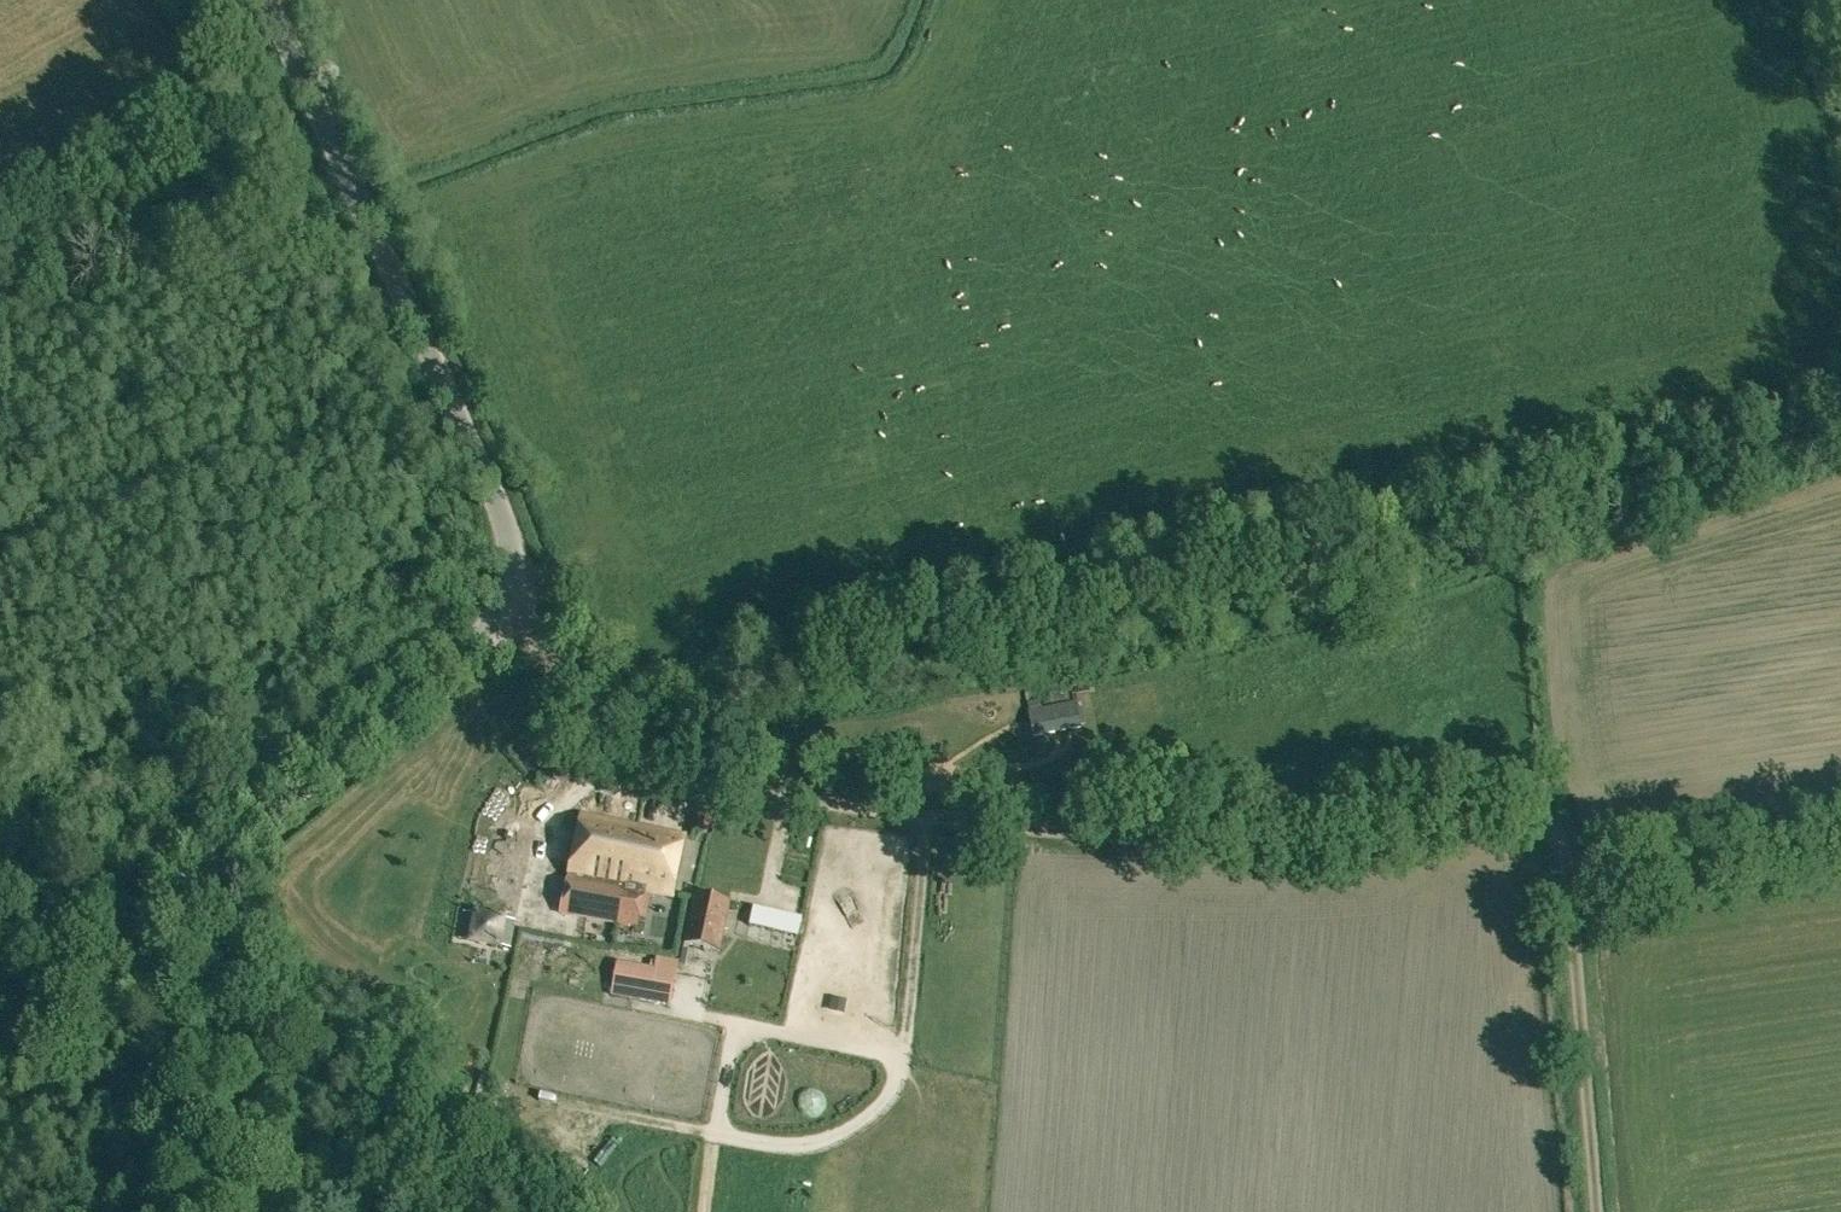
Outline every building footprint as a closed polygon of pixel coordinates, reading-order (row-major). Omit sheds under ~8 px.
[(1076,702),(1028,712),(1034,738),(1081,729),(1076,702)] [(582,815),(561,913),(637,927),(645,891),(671,896),(684,836),(582,815)] [(694,894),(683,944),(720,952),(731,902),(694,894)] [(465,908),(459,934),(497,941),(499,931),(495,931),(497,923),(494,922),(496,914),(465,908)] [(617,962),(611,994),(670,1005),(678,962),(651,957),(649,968),(617,962)]
